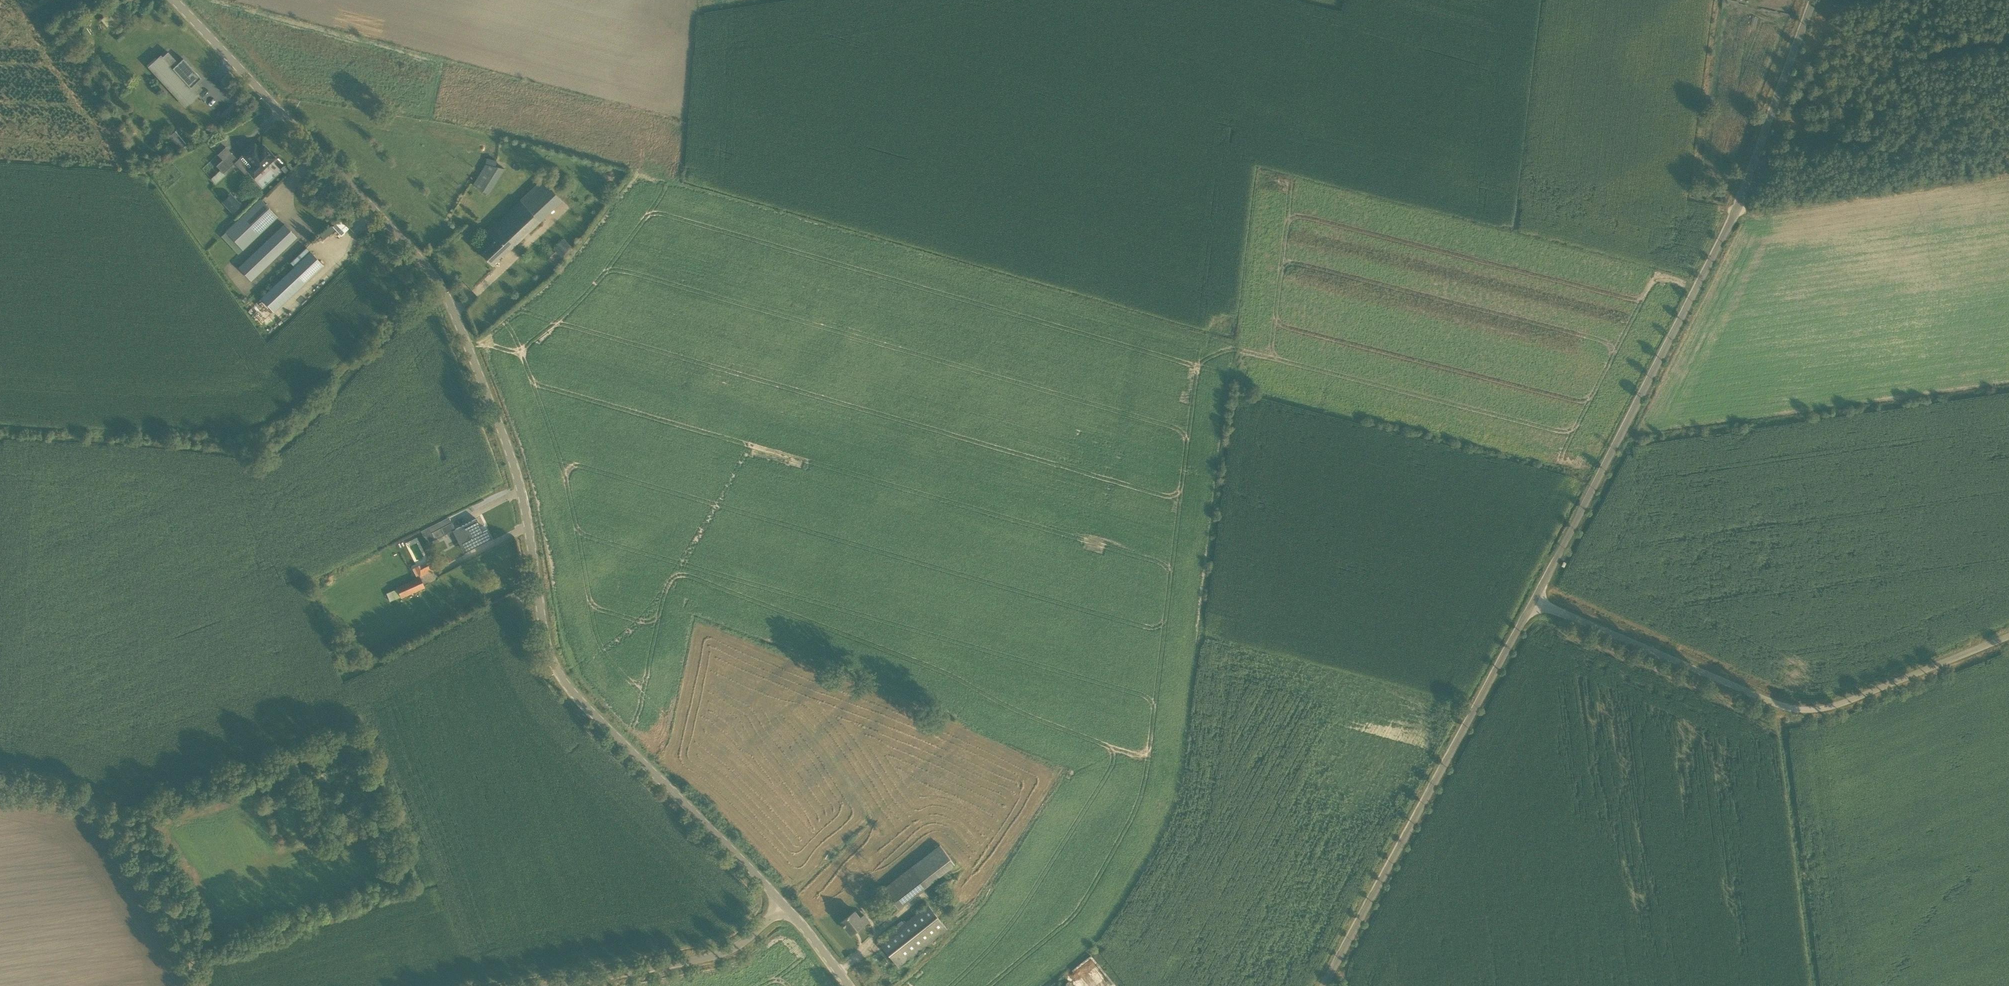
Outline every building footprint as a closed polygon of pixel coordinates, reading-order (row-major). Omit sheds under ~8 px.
[(100,19),(107,26),(120,14),(113,6),(100,19)] [(191,67),(183,59),(158,82),(166,91),(173,84),(175,86),(182,79),(190,88),(194,84),(195,85),(197,83),(196,83),(201,78),(194,71),(193,71),(190,68),(191,67)] [(193,115),(195,118),(203,113),(197,104),(183,113),(187,119),(193,115)] [(177,129),(166,138),(176,151),(187,142),(177,129)] [(248,149),(243,155),(253,166),(248,170),(254,177),(275,158),(269,151),(264,155),(254,144),(250,148),(250,147),(248,149)] [(216,166),(220,170),(211,178),(215,183),(224,174),(223,173),(238,160),(231,152),(216,166)] [(495,163),(496,160),(487,156),(474,185),(490,193),(502,167),(495,163)] [(496,240),(482,253),(494,266),(563,200),(543,179),(488,231),(496,240)] [(241,205),(231,193),(221,201),(232,213),(241,205)] [(243,250),(277,217),(260,199),(225,232),(243,250)] [(251,281),(297,237),(284,224),(238,268),(251,281)] [(560,240),(557,243),(558,244),(553,248),(561,256),(572,246),(564,238),(561,241),(560,240)] [(310,252),(260,299),(273,312),(323,265),(310,252)] [(455,529),(466,551),(491,539),(486,530),(482,532),(476,518),(469,522),(469,521),(467,522),(468,522),(455,529)] [(444,535),(455,529),(451,521),(431,532),(435,539),(444,535)] [(435,559),(420,567),(419,565),(414,567),(419,576),(420,576),(420,577),(439,567),(435,559)] [(400,598),(424,588),(420,577),(396,587),(400,598)] [(316,774),(322,787),(336,781),(330,768),(316,774)] [(898,906),(955,865),(940,844),(883,885),(898,906)] [(928,904),(900,927),(880,943),(898,967),(947,928),(928,904)] [(855,911),(841,921),(851,934),(869,921),(864,915),(860,918),(855,911)]
